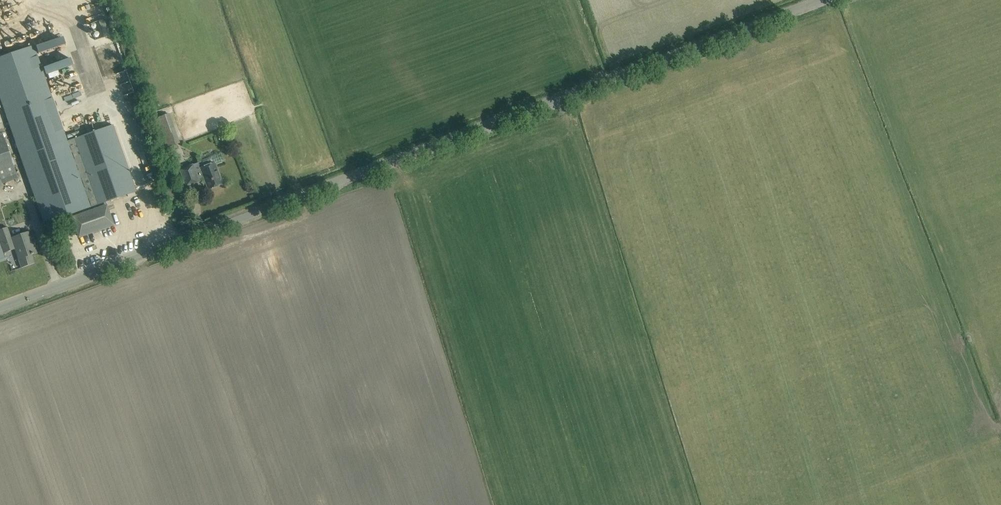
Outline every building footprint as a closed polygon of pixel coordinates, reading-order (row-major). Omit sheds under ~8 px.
[(104,37),(112,35),(106,18),(98,21),(104,37)] [(42,42),(36,44),(38,51),(66,42),(61,29),(40,36),(42,42)] [(33,46),(0,58),(0,98),(15,140),(44,223),(71,214),(79,237),(113,224),(105,202),(136,191),(113,125),(67,141),(33,46)] [(168,147),(179,143),(168,114),(156,118),(161,132),(159,133),(163,146),(167,145),(168,147)] [(17,178),(2,133),(0,133),(0,180),(1,183),(17,178)] [(222,185),(215,165),(224,162),(220,153),(200,160),(200,162),(179,170),(185,185),(203,178),(208,190),(222,185)] [(180,197),(176,186),(166,190),(170,201),(180,197)] [(5,258),(3,253),(14,249),(21,268),(34,263),(32,255),(37,253),(29,231),(11,238),(7,227),(0,230),(0,260),(5,258)]
